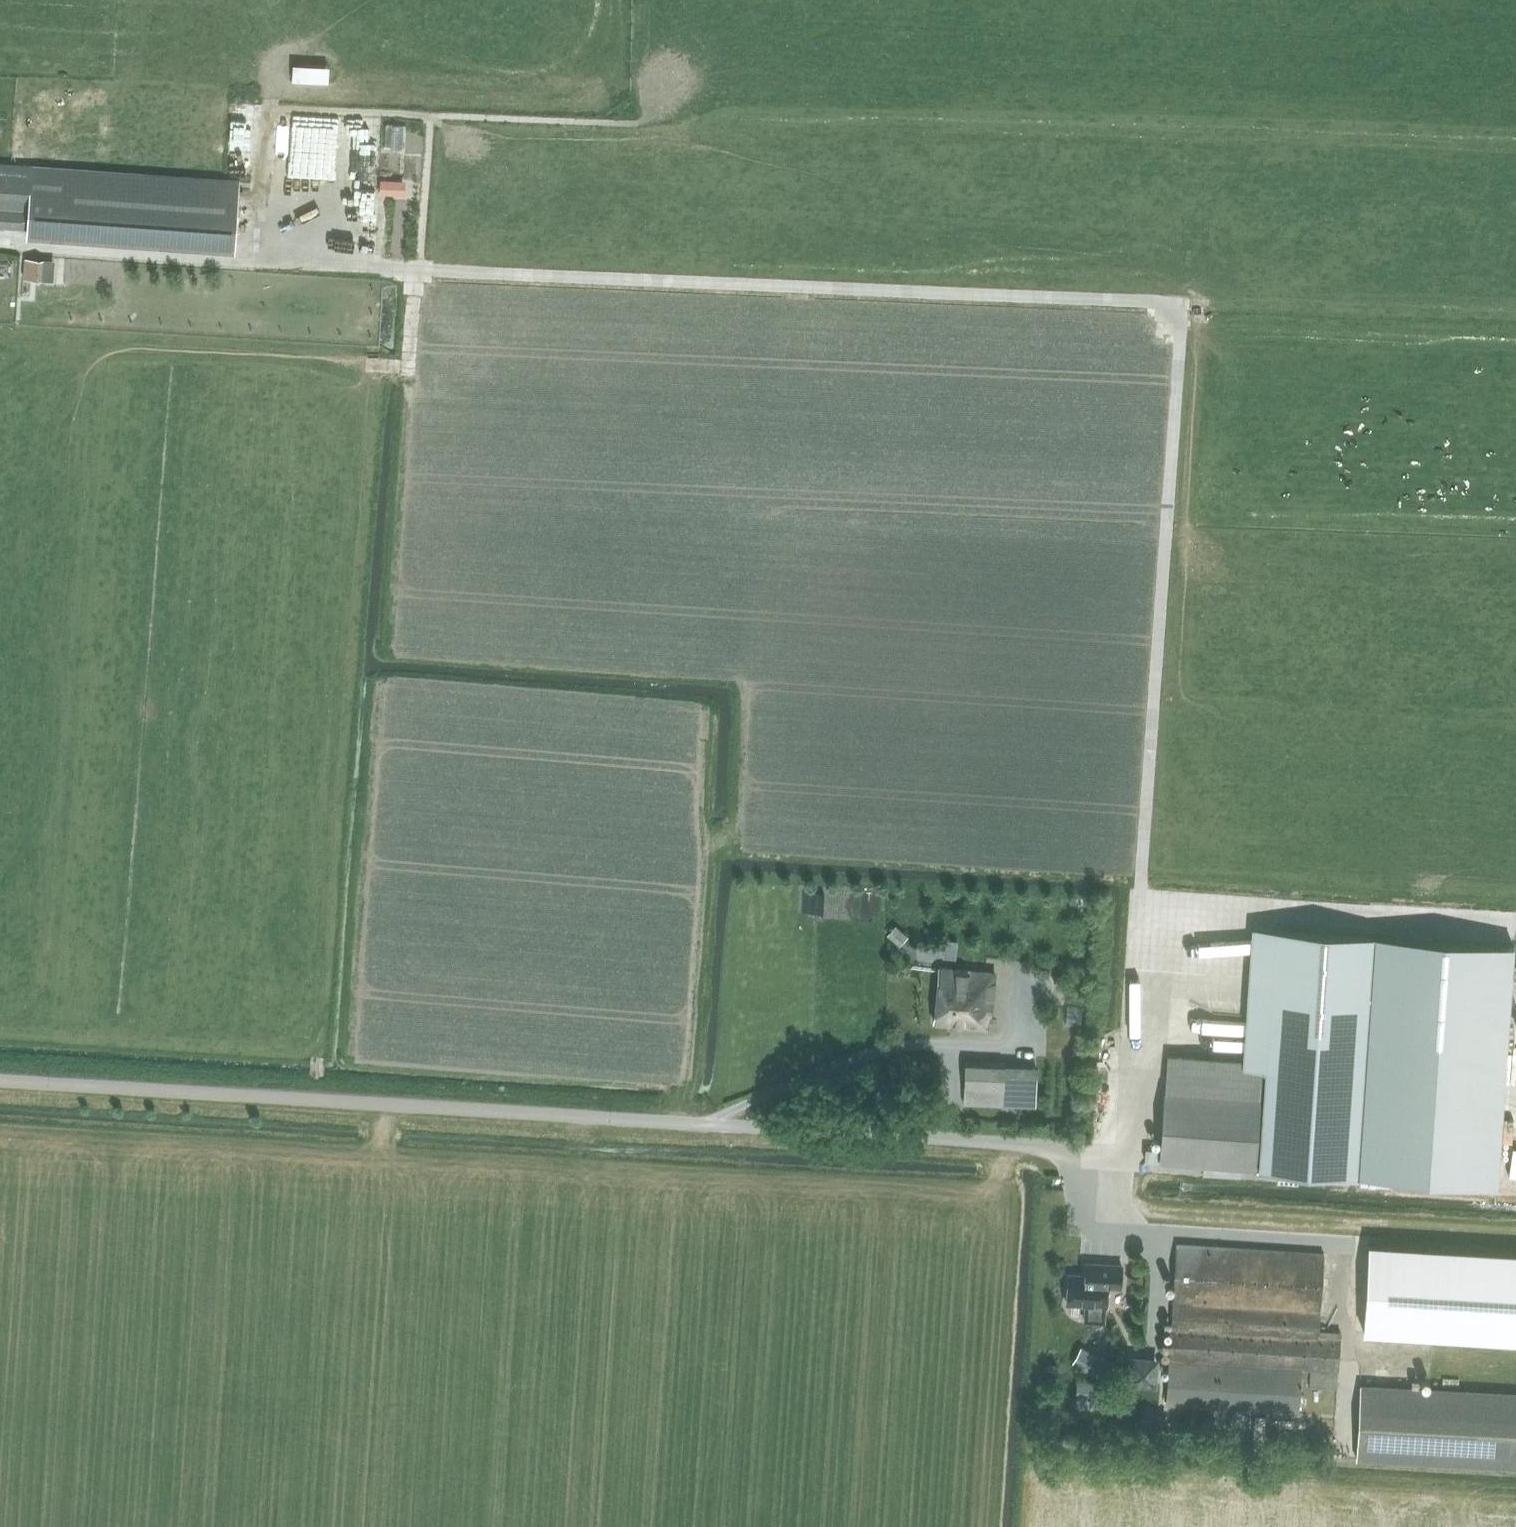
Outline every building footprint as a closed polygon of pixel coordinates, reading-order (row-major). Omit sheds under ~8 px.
[(0,167),(0,225),(26,227),(26,237),(235,252),(240,183),(0,167)] [(380,178),(380,192),(392,193),(393,179),(380,178)] [(26,256),(24,280),(42,282),(44,258),(26,256)] [(890,933),(900,944),(908,936),(897,925),(890,933)] [(1165,1058),(1158,1160),(1404,1176),(1497,1183),(1513,947),(1445,942),(1249,928),(1240,1063),(1165,1058)] [(934,1023),(986,1029),(988,1016),(991,1016),(994,974),(939,969),(934,1023)] [(1046,987),(1044,994),(1051,996),(1053,989),(1046,987)] [(966,1062),(965,1102),(1003,1103),(1003,1088),(1019,1088),(1020,1066),(1007,1066),(1007,1063),(966,1062)] [(1363,1332),(1435,1337),(1515,1342),(1515,1253),(1443,1248),(1369,1243),(1363,1332)] [(1178,1245),(1170,1356),(1167,1404),(1300,1413),(1303,1371),(1338,1374),(1340,1340),(1318,1338),(1324,1255),(1178,1245)] [(1068,1278),(1067,1307),(1085,1308),(1084,1320),(1104,1321),(1105,1309),(1107,1309),(1107,1290),(1121,1290),(1122,1269),(1094,1268),(1093,1280),(1068,1278)] [(1074,1365),(1107,1383),(1114,1369),(1081,1351),(1074,1365)] [(1078,1381),(1077,1397),(1121,1400),(1122,1384),(1078,1381)] [(1357,1457),(1515,1465),(1515,1390),(1361,1382),(1357,1457)]
